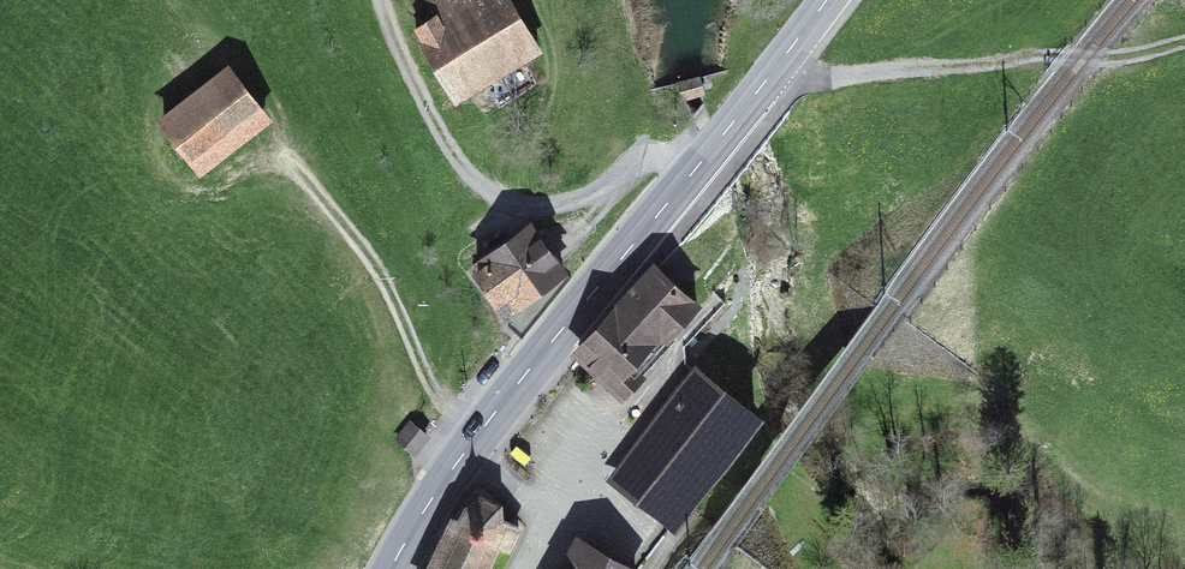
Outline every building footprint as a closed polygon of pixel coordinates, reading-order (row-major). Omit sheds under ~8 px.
[(499,0),(429,0),(425,2),(436,20),(415,33),(456,99),(532,53),(499,0)] [(265,121),(227,74),(159,129),(197,176),(265,121)] [(568,270),(531,219),(478,256),(480,259),(469,267),(496,305),(508,297),(516,308),(568,270)] [(701,304),(653,260),(568,352),(622,401),(646,376),(640,370),(701,304)] [(765,414),(695,362),(606,480),(675,532),(765,414)] [(450,514),(425,568),(490,568),(499,549),(511,554),(523,528),(503,519),(502,502),(481,491),(464,504),(456,517),(450,514)] [(576,533),(556,568),(641,568),(576,533)]
